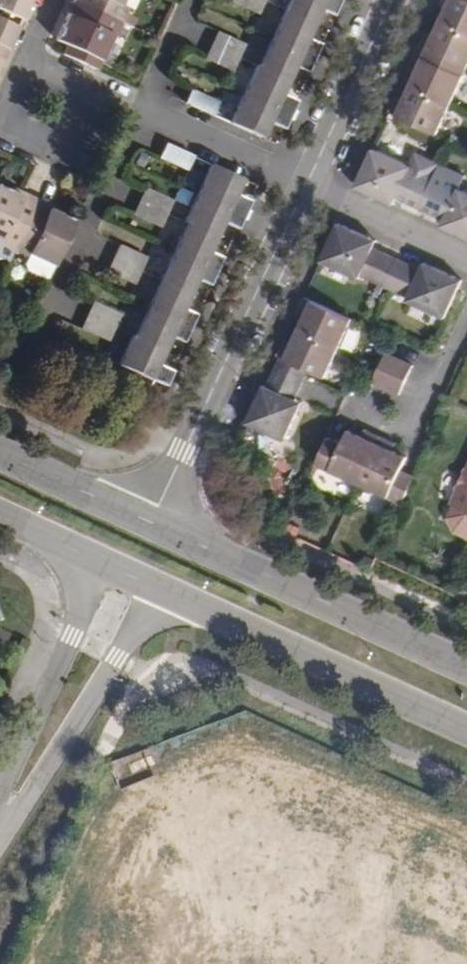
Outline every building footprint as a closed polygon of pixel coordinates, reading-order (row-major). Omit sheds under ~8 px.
[(17,19),(26,0),(0,0),(0,11),(17,19)] [(118,23),(124,8),(118,5),(120,0),(72,0),(71,1),(118,23)] [(260,0),(233,0),(255,11),(260,0)] [(283,8),(313,21),(319,7),(333,13),(339,0),(287,0),(283,8)] [(447,6),(444,4),(443,6),(436,20),(466,34),(466,0),(449,0),(447,6)] [(112,37),(118,23),(71,1),(53,41),(69,49),(93,59),(97,61),(109,36),(112,37)] [(307,35),(313,21),(283,8),(270,36),(313,56),(320,42),(307,35)] [(6,47),(15,27),(0,20),(0,59),(6,47)] [(466,60),(466,34),(436,20),(430,33),(429,36),(432,38),(429,44),(419,40),(416,47),(463,68),(466,60)] [(215,29),(209,42),(235,54),(241,41),(215,29)] [(430,33),(424,30),(419,40),(429,44),(432,38),(429,36),(430,33)] [(313,56),(270,36),(257,64),(287,78),(292,65),(306,71),(313,56)] [(235,54),(209,42),(203,55),(229,67),(235,54)] [(233,69),(247,76),(259,50),(245,43),(233,69)] [(93,59),(69,49),(66,55),(90,65),(93,59)] [(412,71),(406,85),(447,104),(460,75),(413,53),(410,60),(420,64),(416,71),(413,69),(412,71)] [(420,64),(410,60),(407,68),(412,71),(413,69),(416,71),(420,64)] [(287,78),(257,64),(254,63),(241,91),(287,113),(293,99),(280,92),(287,78)] [(447,104),(406,85),(400,97),(398,100),(402,102),(399,109),(390,105),(387,111),(433,133),(447,104)] [(214,99),(189,87),(183,100),(209,111),(214,99)] [(280,127),(287,113),(241,91),(227,120),(260,135),(266,121),(280,127)] [(400,97),(394,95),(390,105),(399,109),(402,102),(398,100),(400,97)] [(190,152),(163,140),(158,154),(184,166),(190,152)] [(373,196),(383,201),(386,194),(394,197),(406,169),(430,180),(438,163),(413,151),(407,165),(370,147),(352,186),(373,196)] [(195,190),(241,212),(248,198),(235,191),(241,177),(208,162),(195,190)] [(406,169),(394,197),(417,208),(430,180),(406,169)] [(455,192),(430,180),(417,208),(442,220),(455,192)] [(144,184),(138,197),(164,210),(170,197),(144,184)] [(32,202),(0,187),(0,246),(9,250),(32,202)] [(446,229),(454,233),(466,239),(466,193),(456,188),(455,192),(442,220),(448,223),(446,229)] [(235,226),(241,212),(195,190),(182,218),(186,220),(215,233),(221,220),(235,226)] [(386,194),(383,201),(391,204),(394,197),(386,194)] [(164,210),(138,197),(132,209),(158,222),(164,210)] [(72,221),(32,202),(9,250),(26,258),(27,255),(51,266),(72,221)] [(209,246),(215,233),(186,220),(173,248),(216,267),(223,253),(209,246)] [(440,227),(446,229),(448,223),(442,220),(440,227)] [(355,276),(357,274),(369,247),(361,243),(364,237),(355,233),(335,224),(319,260),(355,276)] [(372,241),(364,237),(361,243),(369,247),(372,241)] [(117,241),(111,255),(137,267),(143,254),(117,241)] [(393,259),(369,247),(357,274),(381,285),(393,259)] [(216,267),(173,248),(159,278),(188,291),(195,276),(208,283),(216,267)] [(137,267),(111,255),(105,267),(131,280),(137,267)] [(416,270),(393,259),(381,285),(405,297),(416,270)] [(419,263),(416,270),(423,273),(426,266),(419,263)] [(423,273),(416,270),(405,297),(403,299),(441,316),(458,281),(435,270),(426,266),(423,273)] [(146,305),(189,325),(196,310),(182,304),(188,291),(159,278),(146,305)] [(295,328),(332,345),(345,315),(302,295),(300,301),(309,306),(305,313),(303,312),(301,314),(295,328)] [(92,298),(85,312),(112,323),(118,310),(92,298)] [(309,306),(300,301),(295,311),(301,314),(303,312),(305,313),(309,306)] [(189,325),(146,305),(133,333),(163,347),(169,333),(183,339),(189,325)] [(112,323),(85,312),(80,323),(106,336),(112,323)] [(318,375),(332,345),(295,328),(288,342),(287,344),(290,346),(287,353),(278,349),(275,355),(302,368),(318,375)] [(156,362),(163,347),(133,333),(130,332),(116,362),(162,384),(169,368),(156,362)] [(288,342),(282,340),(278,349),(287,353),(290,346),(287,344),(288,342)] [(381,350),(375,365),(403,378),(410,364),(381,350)] [(302,368),(275,355),(273,360),(276,361),(300,372),(302,368)] [(265,386),(289,398),(300,372),(276,361),(265,386)] [(403,378),(375,365),(368,380),(396,393),(403,378)] [(286,403),(289,398),(265,386),(261,385),(243,424),(276,439),(292,407),(286,403)] [(294,400),(289,398),(286,403),(292,407),(294,400)] [(356,482),(378,435),(371,432),(367,442),(360,438),(362,435),(359,434),(344,427),(338,440),(325,434),(313,462),(356,482)] [(371,432),(362,428),(359,434),(362,435),(360,438),(367,442),(371,432)] [(383,438),(378,435),(356,482),(400,502),(412,475),(399,468),(404,455),(390,448),(388,447),(386,450),(379,447),(383,438)] [(393,442),(383,438),(379,447),(386,450),(388,447),(390,448),(393,442)] [(466,469),(464,467),(455,488),(458,490),(451,504),(453,505),(448,516),(453,528),(466,534),(466,468),(466,469)]
